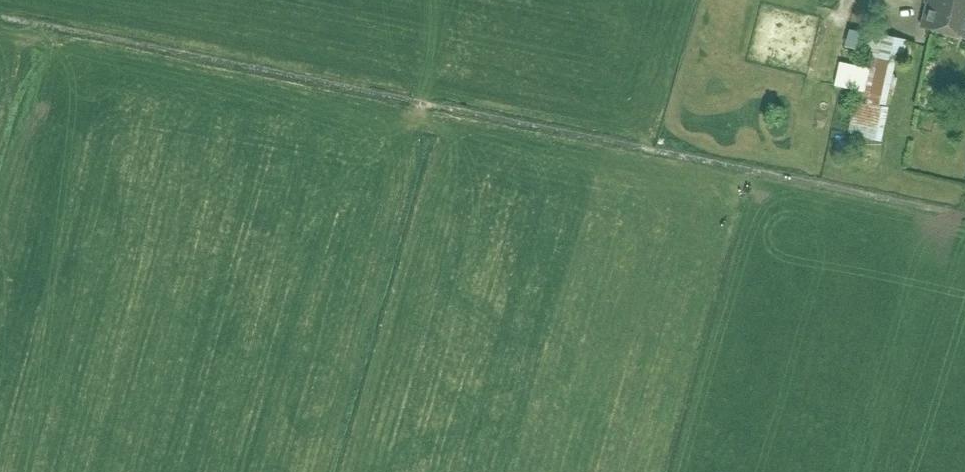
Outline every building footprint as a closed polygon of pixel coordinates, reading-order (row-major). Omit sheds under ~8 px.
[(921,24),(964,35),(964,0),(928,0),(921,24)] [(902,62),(907,39),(871,31),(847,131),(882,140),(889,107),(886,106),(896,61),(902,62)]
